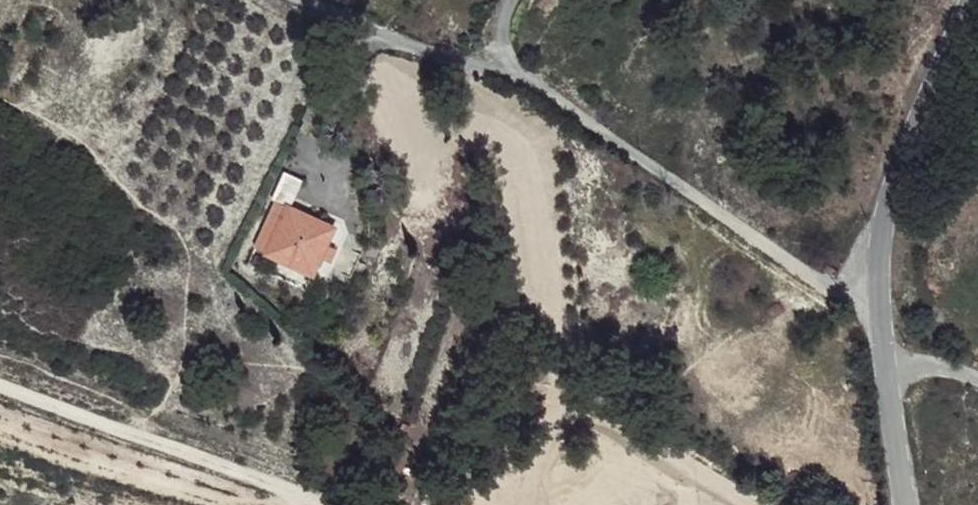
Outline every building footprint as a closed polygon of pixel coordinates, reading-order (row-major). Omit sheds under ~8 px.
[(282,177),(267,205),(274,208),(288,210),(301,184),(282,177)] [(274,208),(255,254),(312,280),(333,232),(288,210),(274,208)]
